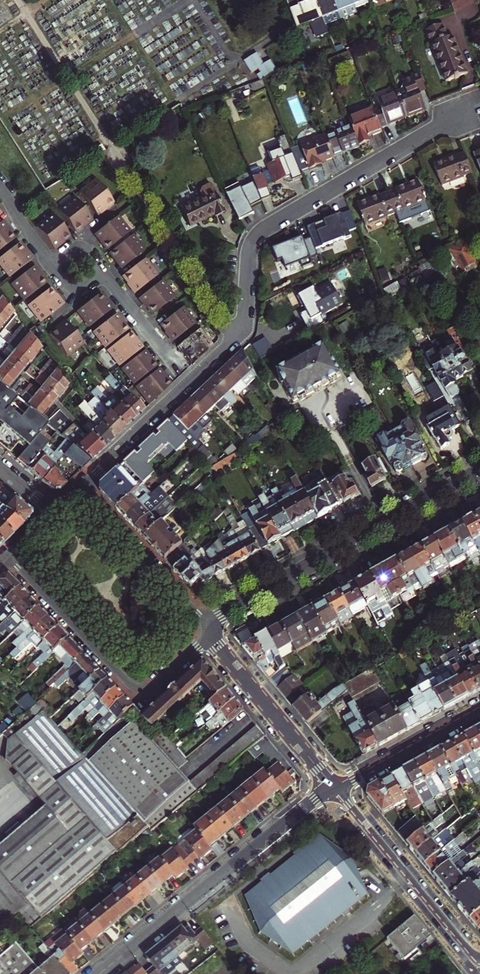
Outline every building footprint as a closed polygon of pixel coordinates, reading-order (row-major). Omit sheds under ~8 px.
[(317,0),(313,0),(309,2),(300,5),(298,1),(301,0),(288,0),(297,26),(315,20),(318,27),(326,24),(323,16),(317,0)] [(339,10),(335,0),(317,0),(323,16),(339,10)] [(339,10),(341,15),(356,9),(354,4),(361,1),(361,0),(335,0),(339,10)] [(452,8),(468,0),(449,0),(452,8)] [(425,31),(445,81),(454,77),(466,72),(452,36),(447,38),(442,24),(425,31)] [(259,82),(276,73),(271,61),(262,65),(257,54),(243,61),(250,75),(255,72),(259,82)] [(403,89),(396,92),(406,117),(414,114),(424,110),(417,93),(423,91),(417,73),(409,76),(410,79),(401,83),(403,89)] [(406,117),(396,92),(377,99),(381,108),(373,111),(379,128),(394,122),(406,117)] [(350,126),(359,147),(368,143),(367,139),(372,137),(381,133),(373,111),(348,121),(350,126)] [(348,152),(359,148),(359,147),(350,126),(335,132),(336,134),(325,139),(332,155),(332,156),(343,152),(344,154),(348,152)] [(325,139),(323,134),(289,148),(298,170),(308,166),(308,168),(315,165),(321,163),(320,160),(325,158),(332,155),(325,139)] [(289,148),(284,136),(278,139),(281,146),(267,151),(271,163),(266,165),(269,171),(273,181),(273,183),(282,180),(286,183),(288,183),(291,182),(301,178),(298,170),(289,148)] [(471,156),(479,173),(479,151),(471,156)] [(432,166),(442,188),(465,179),(465,178),(472,175),(463,154),(456,157),(456,156),(448,160),(432,166)] [(237,182),(223,189),(238,220),(252,213),(249,206),(260,201),(268,198),(269,196),(267,189),(266,184),(273,181),(269,171),(262,174),(262,175),(251,179),(252,182),(240,187),(237,182)] [(103,208),(110,202),(93,180),(77,192),(95,215),(101,211),(99,209),(101,208),(102,207),(103,208)] [(401,189),(387,194),(395,216),(424,205),(416,183),(401,189)] [(222,210),(210,186),(201,190),(203,193),(179,205),(188,223),(205,215),(212,212),(213,214),(222,210)] [(365,227),(395,216),(387,194),(372,200),(357,206),(365,227)] [(56,209),(73,230),(80,225),(79,224),(81,223),(82,222),(84,224),(90,219),(72,197),(56,209)] [(104,240),(109,246),(131,228),(119,212),(102,225),(107,231),(102,235),(104,237),(105,239),(104,240)] [(308,239),(314,252),(348,238),(347,234),(355,230),(347,213),(340,216),(322,223),(305,230),(308,239)] [(58,242),(65,236),(49,214),(33,227),(50,249),(56,245),(55,243),(56,242),(58,241),(58,242)] [(12,238),(7,231),(6,232),(5,231),(3,229),(5,228),(1,222),(0,222),(0,248),(12,238)] [(102,235),(107,231),(102,225),(96,230),(101,236),(102,235)] [(126,263),(143,250),(130,234),(107,252),(112,258),(113,257),(115,259),(116,261),(121,257),(126,263)] [(270,251),(275,264),(280,262),(283,270),(298,265),(308,260),(316,257),(314,252),(308,239),(301,242),(300,239),(289,243),(270,251)] [(465,242),(450,250),(463,273),(478,265),(465,242)] [(16,244),(0,257),(0,268),(7,277),(30,259),(25,253),(23,255),(22,253),(21,252),(22,251),(16,244)] [(115,262),(120,268),(126,263),(121,257),(116,261),(115,262)] [(141,259),(120,276),(125,283),(126,282),(127,284),(128,285),(126,287),(131,293),(154,275),(141,259)] [(310,265),(308,260),(298,265),(300,269),(310,265)] [(22,300),(43,283),(38,276),(37,277),(36,276),(34,274),(37,272),(32,266),(9,284),(22,300)] [(143,307),(149,314),(170,296),(158,281),(135,299),(140,305),(142,303),(143,305),(144,306),(143,307)] [(313,286),(295,296),(298,302),(301,306),(303,305),(306,310),(299,313),(309,331),(324,322),(320,315),(342,303),(330,282),(315,290),(313,286)] [(53,295),(47,289),(26,306),(38,322),(61,304),(56,298),(54,299),(53,297),(52,296),(53,295)] [(101,300),(96,295),(73,312),(86,328),(103,315),(98,309),(103,305),(101,303),(100,301),(101,300)] [(0,297),(0,315),(6,320),(8,317),(12,313),(0,297)] [(103,305),(98,309),(103,315),(109,310),(104,305),(103,305)] [(179,309),(157,326),(163,333),(164,332),(165,334),(166,336),(164,337),(169,343),(191,325),(179,309)] [(117,320),(113,314),(107,319),(112,325),(117,320)] [(107,319),(90,332),(103,348),(125,330),(121,324),(120,325),(118,323),(117,321),(112,325),(107,319)] [(55,328),(48,333),(65,355),(81,343),(63,320),(57,325),(59,327),(57,328),(56,329),(55,328)] [(451,338),(443,342),(462,377),(468,373),(469,371),(469,370),(474,367),(449,323),(446,325),(449,330),(448,331),(450,333),(449,333),(451,338)] [(23,327),(13,338),(34,356),(36,354),(40,349),(23,327)] [(181,356),(189,366),(209,347),(195,330),(173,348),(177,354),(179,352),(180,354),(181,355),(181,356)] [(132,338),(127,332),(104,350),(117,366),(133,353),(129,347),(134,343),(132,341),(131,339),(132,338)] [(458,390),(453,382),(434,348),(427,335),(423,337),(433,354),(427,357),(428,358),(424,360),(429,369),(433,366),(449,395),(453,396),(455,395),(457,394),(458,390)] [(265,337),(252,345),(260,358),(273,351),(265,337)] [(13,338),(7,346),(27,363),(29,361),(34,356),(13,338)] [(134,343),(129,347),(133,353),(139,348),(135,342),(134,343)] [(462,377),(443,342),(434,348),(453,382),(456,380),(462,377)] [(11,361),(13,363),(22,370),(22,369),(27,363),(7,346),(1,353),(7,358),(11,361)] [(335,375),(320,348),(275,373),(290,400),(312,388),(335,375)] [(146,356),(142,350),(136,355),(140,361),(145,357),(146,356)] [(258,380),(242,351),(234,359),(227,366),(242,383),(248,390),(258,380)] [(136,355),(119,368),(132,384),(154,366),(150,360),(149,361),(147,359),(145,357),(140,361),(136,355)] [(9,368),(13,363),(11,361),(7,358),(3,363),(9,368)] [(0,360),(0,374),(11,383),(13,380),(17,375),(9,368),(3,363),(0,360)] [(13,363),(9,368),(17,375),(22,370),(13,363)] [(51,363),(41,375),(62,392),(64,389),(68,385),(51,363)] [(222,371),(218,375),(233,391),(242,383),(227,366),(222,371)] [(159,377),(154,372),(149,377),(154,382),(159,378),(159,377)] [(4,390),(6,388),(11,383),(0,374),(0,386),(4,390)] [(41,387),(48,392),(56,399),(58,397),(62,392),(41,375),(35,382),(41,387)] [(213,379),(210,383),(225,399),(233,391),(218,375),(213,379)] [(115,393),(111,396),(133,419),(137,416),(142,411),(109,376),(103,381),(115,393)] [(149,377),(133,392),(147,406),(168,386),(163,381),(162,382),(160,380),(159,378),(154,382),(149,377)] [(225,399),(210,383),(205,387),(200,391),(216,408),(225,399)] [(428,390),(435,401),(444,396),(438,385),(428,390)] [(15,459),(38,431),(45,424),(43,422),(39,419),(36,417),(18,402),(4,390),(0,386),(0,447),(15,459)] [(31,387),(25,394),(45,411),(48,408),(52,404),(44,397),(37,392),(31,387)] [(41,387),(37,392),(44,397),(48,392),(41,387)] [(95,388),(90,393),(109,414),(123,429),(128,424),(133,419),(111,396),(107,400),(95,388)] [(216,408),(200,391),(195,396),(191,400),(207,416),(216,408)] [(48,392),(44,397),(52,404),(56,399),(48,392)] [(45,411),(25,394),(18,402),(36,417),(39,419),(40,417),(45,411)] [(207,416),(191,400),(187,404),(183,408),(198,425),(204,431),(213,423),(207,416)] [(83,426),(103,448),(107,444),(111,440),(99,423),(83,403),(77,407),(88,422),(83,426)] [(64,415),(56,407),(49,415),(43,422),(45,424),(52,430),(64,415)] [(198,425),(183,408),(178,413),(174,417),(189,433),(198,425)] [(109,414),(99,423),(111,440),(117,434),(123,429),(109,414)] [(449,432),(460,425),(457,420),(456,418),(450,422),(448,418),(439,423),(436,418),(431,415),(429,416),(429,421),(432,427),(429,429),(435,441),(437,440),(442,449),(447,447),(450,445),(447,439),(449,440),(452,439),(452,436),(449,432)] [(457,420),(460,425),(465,434),(472,430),(464,415),(457,420)] [(189,433),(174,417),(168,422),(188,443),(197,451),(202,447),(189,433)] [(402,426),(393,432),(412,466),(418,463),(421,461),(424,462),(425,461),(426,458),(421,448),(423,446),(409,421),(402,425),(402,426)] [(143,485),(146,482),(188,443),(168,422),(157,433),(143,446),(124,464),(143,485)] [(66,442),(70,445),(89,461),(95,455),(101,449),(103,448),(83,426),(81,425),(79,427),(68,438),(65,436),(62,439),(66,442)] [(48,440),(38,431),(15,459),(20,463),(25,467),(42,446),(48,440)] [(405,470),(412,466),(393,432),(383,437),(382,436),(375,440),(390,465),(392,464),(395,469),(394,471),(396,475),(399,476),(402,474),(403,471),(405,470)] [(40,480),(70,445),(66,442),(59,450),(56,448),(51,454),(42,446),(25,467),(33,474),(40,480)] [(73,475),(89,461),(70,445),(40,480),(51,490),(59,489),(73,475)] [(385,480),(376,463),(365,469),(368,474),(365,475),(372,488),(373,488),(374,489),(376,490),(378,489),(379,487),(378,485),(381,483),(385,480)] [(107,500),(116,509),(142,485),(143,485),(124,464),(100,487),(99,492),(107,500)] [(322,476),(301,488),(318,518),(326,514),(333,510),(333,508),(339,505),(322,476)] [(318,518),(301,488),(295,478),(290,480),(295,489),(281,497),(276,489),(271,492),(273,496),(293,532),(305,526),(318,518)] [(350,501),(357,496),(350,484),(347,486),(344,480),(333,486),(344,504),(350,501)] [(150,493),(153,490),(146,482),(143,485),(142,485),(150,493)] [(125,519),(155,492),(153,490),(150,493),(142,485),(116,509),(121,515),(125,519)] [(20,524),(25,520),(28,516),(28,510),(1,487),(0,488),(0,496),(2,498),(0,500),(0,507),(20,524)] [(157,494),(155,492),(125,519),(129,524),(134,529),(161,504),(154,497),(157,494)] [(164,501),(157,494),(154,497),(161,504),(164,501)] [(287,536),(293,532),(273,496),(267,500),(265,495),(258,499),(260,504),(281,539),(287,536)] [(161,504),(134,529),(138,534),(143,539),(162,522),(166,517),(170,514),(161,504)] [(281,539),(260,504),(254,507),(253,506),(250,507),(251,509),(240,515),(246,526),(260,550),(268,545),(269,546),(272,544),(281,539)] [(10,534),(15,529),(20,524),(0,507),(0,523),(10,534)] [(473,515),(467,517),(461,521),(479,551),(479,554),(479,527),(473,515)] [(171,531),(175,527),(166,517),(162,522),(171,531)] [(471,555),(479,551),(461,521),(455,524),(448,528),(463,555),(465,558),(468,564),(475,561),(471,555)] [(160,557),(173,570),(185,559),(189,555),(191,553),(187,549),(184,545),(174,535),(179,531),(175,527),(171,531),(162,522),(143,539),(160,557)] [(1,543),(6,538),(10,534),(0,523),(0,543),(1,543)] [(260,551),(260,550),(246,526),(237,531),(235,529),(232,530),(248,558),(254,555),(260,551)] [(231,528),(222,538),(237,564),(242,562),(248,558),(232,530),(231,528)] [(463,555),(448,528),(440,532),(433,537),(448,563),(463,555)] [(426,540),(420,544),(434,568),(443,563),(445,567),(449,564),(448,563),(433,537),(426,540)] [(214,548),(226,570),(231,567),(237,564),(222,538),(213,547),(214,548)] [(434,568),(420,544),(415,547),(408,551),(428,585),(433,582),(429,576),(436,572),(434,568)] [(213,564),(207,554),(203,558),(191,545),(187,549),(191,553),(196,558),(200,562),(194,568),(191,571),(200,580),(203,583),(209,580),(215,577),(209,567),(213,564)] [(210,550),(207,554),(213,564),(209,567),(215,577),(218,575),(226,570),(214,548),(210,550)] [(422,588),(428,585),(408,551),(403,554),(396,557),(407,579),(412,586),(419,582),(422,588)] [(193,560),(189,555),(185,559),(190,563),(193,560)] [(450,566),(465,558),(463,555),(448,563),(449,564),(450,566)] [(382,565),(397,592),(405,588),(401,582),(407,579),(396,557),(389,561),(382,565)] [(183,580),(191,589),(200,580),(191,571),(194,568),(190,563),(185,559),(173,570),(175,572),(183,580)] [(436,572),(445,567),(443,563),(434,568),(436,572)] [(389,596),(397,592),(382,565),(376,569),(369,573),(381,594),(386,591),(389,596)] [(381,594),(369,573),(362,577),(353,581),(367,605),(369,610),(378,605),(381,609),(383,613),(390,610),(385,601),(381,594)] [(19,588),(8,576),(3,576),(0,579),(0,606),(19,588)] [(412,586),(407,579),(401,582),(405,588),(397,592),(398,594),(412,586)] [(352,614),(367,605),(353,581),(346,585),(338,590),(349,609),(352,614)] [(29,598),(19,588),(0,606),(0,614),(4,610),(9,616),(29,598)] [(331,594),(325,597),(336,617),(349,609),(338,590),(331,594)] [(386,591),(381,594),(385,601),(398,594),(397,592),(389,596),(386,591)] [(336,617),(325,597),(318,602),(310,606),(325,634),(340,625),(336,617)] [(38,608),(29,598),(9,616),(0,624),(0,626),(3,630),(13,621),(18,626),(38,608)] [(372,614),(381,609),(378,605),(369,610),(372,614)] [(325,634),(310,606),(303,610),(296,614),(307,633),(312,642),(325,634)] [(48,618),(38,608),(18,626),(23,631),(11,643),(16,648),(48,618)] [(449,625),(462,618),(460,613),(447,620),(449,625)] [(307,633),(296,614),(288,619),(279,624),(289,642),(294,652),(312,642),(307,633)] [(59,629),(48,618),(16,648),(21,653),(32,641),(38,647),(59,629)] [(13,621),(3,630),(8,635),(18,626),(13,621)] [(273,627),(265,632),(275,651),(289,642),(279,624),(273,627)] [(242,646),(255,639),(248,628),(236,634),(242,646)] [(68,639),(59,629),(38,647),(43,653),(32,663),(37,668),(53,653),(68,639)] [(253,636),(255,639),(270,666),(262,671),(268,678),(283,665),(275,651),(265,632),(264,630),(259,633),(253,636)] [(471,652),(479,668),(479,644),(475,635),(471,637),(474,643),(476,643),(477,644),(479,647),(471,652)] [(83,655),(68,639),(53,653),(66,667),(63,669),(62,667),(52,676),(56,680),(66,672),(83,655)] [(242,646),(262,671),(270,666),(255,639),(242,646)] [(294,652),(289,642),(275,651),(283,665),(268,678),(276,688),(293,673),(302,666),(294,652)] [(398,654),(400,657),(411,651),(409,648),(398,654)] [(464,664),(478,689),(479,689),(479,668),(471,652),(469,649),(465,652),(467,655),(470,661),(464,664)] [(463,698),(468,695),(448,661),(444,653),(439,656),(442,661),(446,668),(439,672),(456,702),(463,698)] [(398,654),(395,656),(386,661),(387,664),(400,657),(398,654)] [(478,689),(464,664),(461,658),(459,654),(448,661),(468,695),(474,692),(478,689)] [(99,672),(83,655),(66,672),(68,674),(70,672),(84,686),(99,672)] [(470,661),(467,655),(461,658),(464,664),(470,661)] [(141,717),(132,707),(124,714),(138,730),(146,730),(200,680),(215,698),(226,690),(202,661),(141,717)] [(429,684),(444,709),(451,705),(456,702),(439,672),(432,676),(428,669),(424,661),(418,664),(429,684)] [(435,665),(439,672),(446,668),(442,661),(435,665)] [(435,665),(428,669),(432,676),(439,672),(435,665)] [(347,690),(351,697),(379,681),(372,668),(344,684),(347,690)] [(107,680),(99,672),(84,686),(79,690),(87,699),(107,680)] [(293,673),(276,688),(285,699),(299,687),(302,684),(293,673)] [(115,688),(107,680),(87,699),(77,707),(69,715),(65,718),(69,723),(91,703),(94,707),(115,688)] [(344,684),(337,688),(340,695),(347,690),(344,684)] [(439,712),(444,709),(429,684),(419,690),(433,715),(439,712)] [(285,699),(292,707),(306,696),(299,687),(285,699)] [(123,698),(115,688),(94,707),(85,716),(87,718),(89,716),(91,718),(99,712),(103,716),(123,698)] [(433,715),(419,690),(417,688),(410,691),(412,695),(414,698),(408,701),(410,704),(420,722),(426,719),(433,715)] [(215,698),(192,717),(195,722),(208,712),(213,718),(235,700),(226,690),(215,698)] [(353,701),(351,697),(347,690),(340,695),(347,706),(353,701)] [(292,707),(300,717),(315,705),(310,700),(315,696),(311,692),(306,696),(292,707)] [(132,707),(123,698),(103,716),(94,724),(96,727),(98,725),(104,732),(124,714),(132,707)] [(217,722),(222,727),(243,710),(235,700),(213,718),(206,723),(210,727),(217,722)] [(353,701),(347,706),(351,713),(342,718),(363,754),(370,750),(379,745),(365,722),(353,701)] [(69,715),(77,707),(73,703),(65,710),(69,715)] [(413,726),(420,722),(410,704),(397,712),(407,730),(413,726)] [(305,723),(320,711),(315,705),(300,717),(305,723)] [(28,929),(49,912),(147,827),(91,766),(55,727),(51,723),(36,706),(3,734),(9,740),(6,762),(48,808),(0,848),(0,954),(28,929)] [(393,738),(407,730),(397,712),(393,706),(365,722),(379,745),(393,738)] [(69,715),(65,710),(51,723),(55,727),(65,718),(69,715)] [(327,718),(321,710),(320,711),(305,723),(312,730),(327,718)] [(124,714),(104,732),(102,734),(96,739),(102,745),(127,722),(133,728),(135,729),(138,730),(124,714)] [(205,784),(224,769),(235,759),(247,750),(264,735),(254,724),(196,772),(205,784)] [(98,725),(96,727),(102,734),(104,732),(98,725)] [(171,725),(162,732),(166,737),(175,730),(171,725)] [(133,728),(91,766),(147,827),(150,830),(193,794),(177,775),(189,765),(166,737),(162,732),(149,742),(135,729),(133,728)] [(462,736),(478,765),(479,764),(479,742),(473,729),(467,732),(462,736)] [(264,735),(247,750),(252,756),(270,742),(264,735)] [(451,742),(466,768),(471,765),(473,769),(478,777),(479,777),(479,778),(479,768),(478,765),(462,736),(456,739),(451,742)] [(292,769),(270,742),(252,756),(255,760),(262,755),(271,767),(278,762),(287,773),(292,769)] [(466,768),(451,742),(446,745),(439,748),(454,774),(457,779),(464,791),(468,788),(466,784),(467,784),(462,775),(460,771),(466,768)] [(454,774),(439,748),(432,752),(426,756),(445,790),(450,787),(448,784),(447,781),(449,780),(449,778),(454,774)] [(420,759),(413,763),(433,797),(445,790),(426,756),(420,759)] [(271,767),(265,773),(278,789),(281,792),(288,787),(294,782),(287,773),(278,762),(271,767)] [(433,797),(413,763),(408,766),(401,770),(420,804),(433,797)] [(263,770),(251,779),(267,798),(273,794),(278,789),(265,773),(263,770)] [(397,772),(391,776),(405,801),(410,810),(420,804),(401,770),(397,772)] [(448,784),(457,779),(454,774),(449,778),(449,780),(447,781),(448,784)] [(385,779),(379,783),(393,808),(405,801),(391,776),(385,779)] [(251,779),(240,788),(255,808),(261,803),(267,798),(251,779)] [(393,808),(379,783),(368,788),(367,796),(382,815),(389,810),(393,808)] [(0,791),(0,803),(11,795),(5,787),(0,791)] [(240,788),(228,798),(244,817),(249,813),(255,808),(240,788)] [(228,798),(216,808),(232,827),(238,822),(244,817),(228,798)] [(232,827),(216,808),(205,816),(221,836),(226,831),(232,827)] [(221,836),(205,816),(193,826),(196,829),(210,845),(215,840),(221,836)] [(414,817),(396,832),(406,844),(422,831),(414,817)] [(411,850),(415,854),(438,835),(434,830),(441,824),(436,819),(422,831),(406,844),(411,850)] [(434,830),(438,835),(445,829),(441,824),(434,830)] [(204,855),(212,848),(210,845),(196,829),(178,843),(191,860),(197,856),(199,859),(204,855)] [(438,835),(415,854),(419,860),(424,865),(447,846),(443,840),(450,835),(445,829),(438,835)] [(447,846),(454,840),(450,835),(443,840),(447,846)] [(320,836),(303,850),(301,847),(292,854),(295,857),(271,876),(268,873),(259,880),(262,884),(246,897),(263,937),(296,960),(371,898),(352,861),(320,836)] [(429,871),(433,876),(456,856),(452,852),(459,846),(454,840),(447,846),(424,865),(429,871)] [(178,843),(161,858),(174,874),(176,877),(184,871),(188,867),(186,864),(191,860),(178,843)] [(463,851),(459,846),(452,852),(456,856),(463,851)] [(441,886),(465,867),(460,861),(467,856),(463,851),(456,856),(433,876),(434,878),(437,881),(441,886)] [(465,867),(472,861),(467,856),(460,861),(465,867)] [(174,874),(161,858),(160,857),(148,867),(162,884),(168,879),(174,874)] [(450,897),(469,882),(474,878),(469,872),(476,866),(472,861),(465,867),(441,886),(446,891),(450,897)] [(476,866),(469,872),(474,878),(479,873),(479,871),(476,866)] [(162,884),(148,867),(136,877),(150,894),(156,889),(162,884)] [(150,894),(136,877),(125,886),(139,904),(145,898),(150,894)] [(113,895),(125,886),(121,881),(109,891),(113,895)] [(479,911),(479,884),(475,884),(472,886),(469,882),(450,897),(459,907),(469,920),(479,911)] [(125,886),(113,895),(127,913),(133,908),(139,904),(125,886)] [(127,913),(113,895),(101,905),(115,923),(121,918),(127,913)] [(115,923),(101,905),(90,915),(104,932),(110,927),(115,923)] [(469,920),(477,929),(478,930),(479,929),(479,911),(469,920)] [(104,932),(90,915),(77,925),(92,942),(99,937),(104,932)] [(387,940),(406,962),(418,951),(417,950),(427,941),(426,941),(431,937),(415,917),(387,940)] [(92,942),(77,925),(67,934),(68,935),(81,951),(87,946),(92,942)] [(212,942),(201,928),(193,934),(188,929),(184,932),(181,928),(174,934),(165,941),(178,956),(197,940),(204,949),(212,942)] [(28,929),(0,954),(0,973),(69,973),(48,951),(28,929)] [(48,951),(69,973),(74,973),(80,969),(74,962),(77,960),(84,954),(81,951),(68,935),(48,951)] [(145,957),(154,967),(147,973),(148,973),(166,973),(174,967),(173,966),(180,959),(178,956),(165,941),(154,949),(145,957)] [(423,957),(419,953),(410,961),(413,965),(423,957)] [(125,973),(126,973),(148,973),(147,973),(139,964),(138,965),(137,964),(125,973)]
